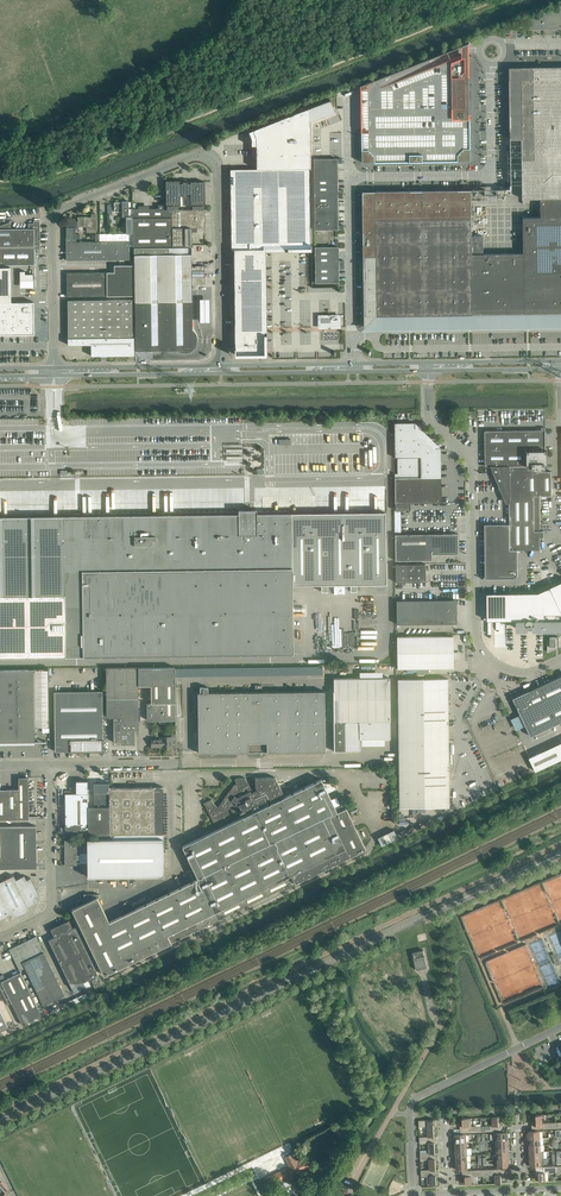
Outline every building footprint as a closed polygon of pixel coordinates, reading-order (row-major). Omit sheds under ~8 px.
[(471,113),(470,77),(467,71),(466,49),(466,45),(469,43),(362,85),(362,90),(376,85),(376,120),(362,126),(362,131),(362,132),(363,135),(363,147),(363,150),(363,163),(375,162),(381,162),(405,162),(410,162),(412,161),(421,161),(423,162),(429,161),(453,161),(458,161),(471,161),(471,148),(471,146),(471,134),(471,131),(470,129),(470,122),(471,119),(469,117),(469,114),(471,113)] [(509,67),(510,86),(521,86),(521,79),(540,79),(540,67),(509,67)] [(560,114),(560,67),(540,67),(540,79),(521,79),(521,86),(510,86),(510,115),(560,114)] [(235,169),(230,169),(230,173),(231,205),(231,208),(231,231),(231,234),(231,246),(231,248),(231,249),(234,249),(234,288),(235,354),(265,354),(264,288),(263,249),(307,248),(310,248),(310,250),(311,250),(311,244),(310,244),(309,174),(309,168),(311,168),(311,167),(310,167),(309,120),(333,111),(332,107),(333,107),(330,99),(320,103),(253,129),(256,138),(256,169),(244,169),(235,169)] [(510,115),(510,139),(522,139),(522,162),(523,199),(541,198),(560,198),(560,114),(510,115)] [(342,158),(313,159),(313,177),(337,177),(337,163),(342,163),(342,158)] [(337,189),(337,177),(313,177),(314,194),(342,194),(342,189),(337,189)] [(171,181),(166,181),(166,189),(166,206),(166,210),(179,210),(179,206),(180,206),(180,194),(183,194),(183,198),(188,197),(188,194),(191,194),(191,206),(192,206),(192,210),(204,210),(204,206),(205,206),(205,203),(204,182),(198,182),(196,182),(191,182),(190,182),(190,183),(188,183),(188,181),(182,181),(182,183),(180,183),(180,181),(174,181),(172,181),(171,181)] [(363,191),(364,256),(376,256),(375,219),(472,218),(472,190),(363,191)] [(342,194),(314,194),(314,212),(337,211),(337,198),(342,198),(342,194)] [(506,253),(507,317),(560,316),(560,198),(541,198),(541,217),(523,217),(524,253),(506,253)] [(122,202),(114,202),(114,204),(114,208),(114,212),(122,212),(122,216),(126,216),(129,216),(129,210),(129,209),(129,206),(130,205),(130,203),(129,202),(129,201),(122,201),(122,202)] [(139,209),(132,209),(132,210),(132,216),(133,241),(133,246),(192,245),(192,232),(191,227),(205,227),(205,210),(204,210),(192,210),(179,210),(166,210),(166,206),(164,206),(164,205),(158,205),(158,208),(149,208),(149,211),(139,211),(139,209)] [(126,233),(99,234),(99,241),(129,241),(133,241),(132,216),(132,210),(132,209),(129,209),(129,210),(129,216),(126,216),(126,233)] [(338,225),(337,211),(314,212),(314,230),(343,229),(343,225),(338,225)] [(70,221),(66,221),(66,223),(66,227),(76,227),(78,227),(78,226),(87,226),(87,232),(96,232),(96,214),(92,214),(92,217),(88,217),(77,217),(77,218),(70,218),(70,221)] [(472,314),(472,318),(493,317),(492,254),(484,254),(483,236),(472,236),(472,222),(473,222),(473,219),(472,219),(472,218),(375,219),(376,256),(364,256),(365,328),(377,315),(386,315),(472,314)] [(0,226),(0,253),(34,252),(40,252),(40,220),(34,221),(34,223),(28,223),(28,229),(10,229),(10,222),(0,226)] [(76,227),(66,227),(66,242),(80,242),(80,234),(76,234),(76,227)] [(80,242),(66,242),(66,260),(72,260),(119,260),(130,259),(129,241),(99,241),(95,241),(80,242)] [(169,247),(134,248),(134,276),(135,302),(135,326),(135,350),(175,350),(176,350),(177,350),(178,351),(179,351),(180,352),(181,352),(182,352),(184,352),(185,352),(186,352),(187,352),(188,352),(189,351),(190,351),(191,350),(192,350),(193,349),(194,348),(194,347),(195,347),(196,346),(196,345),(196,344),(197,343),(197,341),(197,340),(197,339),(197,338),(197,337),(197,336),(196,335),(196,334),(195,333),(195,332),(194,331),(193,330),(192,329),(192,313),(192,301),(192,300),(192,295),(191,290),(191,286),(196,286),(198,283),(199,284),(205,284),(205,277),(205,275),(204,271),(204,266),(195,266),(194,267),(192,266),(191,266),(191,265),(191,260),(191,253),(191,247),(190,247),(169,247)] [(338,247),(314,247),(315,265),(343,265),(343,260),(338,260),(338,248),(338,247)] [(34,264),(34,252),(0,253),(0,265),(34,264)] [(492,254),(493,317),(507,317),(506,253),(492,254)] [(114,272),(107,272),(107,296),(114,296),(133,296),(133,265),(119,265),(114,265),(114,272)] [(315,265),(315,283),(339,283),(339,281),(338,269),(343,269),(343,265),(315,265)] [(10,295),(10,267),(0,267),(0,295),(10,295)] [(25,271),(20,271),(20,280),(33,280),(33,274),(25,274),(25,271)] [(71,272),(66,272),(67,296),(107,296),(107,272),(71,272)] [(91,356),(134,355),(133,299),(67,300),(68,345),(91,344),(91,356)] [(0,302),(0,334),(10,334),(16,334),(34,334),(33,302),(11,302),(0,302)] [(330,316),(319,316),(319,327),(339,327),(339,316),(338,316),(330,316)] [(207,353),(206,339),(198,339),(199,353),(207,353)] [(410,503),(441,503),(440,448),(435,448),(415,428),(415,422),(394,423),(394,457),(397,457),(398,473),(395,473),(395,510),(400,510),(410,510),(410,503)] [(540,537),(544,537),(544,531),(540,531),(540,519),(534,519),(534,508),(540,508),(540,496),(552,496),(551,477),(551,471),(545,472),(545,466),(548,466),(547,450),(545,450),(545,430),(485,431),(485,455),(485,461),(485,467),(491,467),(497,467),(500,472),(498,473),(499,477),(501,476),(507,490),(506,490),(507,502),(510,502),(510,503),(510,524),(485,524),(485,525),(486,525),(487,578),(486,578),(504,578),(508,578),(518,578),(518,550),(540,549),(540,537)] [(65,656),(293,653),(293,618),(292,607),(292,590),(292,585),(310,585),(315,585),(321,585),(321,589),(321,592),(327,592),(327,585),(350,584),(350,591),(356,591),(356,584),(368,584),(385,584),(384,512),(291,513),(290,510),(257,510),(238,510),(158,511),(158,515),(151,515),(151,511),(82,512),(82,516),(80,516),(80,512),(65,513),(65,514),(65,516),(0,517),(0,657),(65,656)] [(458,533),(400,534),(395,534),(395,560),(432,560),(431,554),(458,554),(458,533)] [(396,582),(425,582),(425,564),(395,564),(396,582)] [(487,593),(488,617),(488,620),(517,620),(517,629),(560,628),(560,582),(539,592),(487,593)] [(456,600),(396,600),(396,624),(444,623),(456,623),(456,624),(457,624),(457,620),(456,620),(456,600)] [(397,669),(453,668),(453,636),(397,636),(397,669)] [(560,647),(560,639),(560,637),(550,638),(550,642),(548,642),(548,641),(548,652),(556,648),(555,648),(555,647),(560,647)] [(524,663),(533,663),(533,654),(524,654),(524,663)] [(322,665),(181,667),(181,673),(181,675),(257,674),(257,678),(279,678),(279,674),(322,674),(322,665)] [(151,685),(151,700),(147,700),(147,702),(147,718),(149,721),(175,720),(175,684),(175,666),(138,667),(138,685),(151,685)] [(138,667),(106,667),(107,717),(114,717),(114,729),(114,742),(120,742),(120,744),(135,744),(135,729),(139,729),(138,667)] [(35,726),(49,726),(48,669),(0,670),(0,742),(38,741),(35,741),(35,726)] [(531,690),(534,697),(548,728),(560,722),(560,676),(531,690)] [(370,678),(334,678),(335,750),(345,750),(360,749),(359,739),(390,738),(390,720),(389,677),(380,677),(373,678),(370,678)] [(397,679),(399,767),(399,807),(449,807),(449,768),(447,678),(397,679)] [(267,692),(221,692),(208,692),(208,687),(200,687),(200,693),(198,693),(198,712),(198,718),(195,718),(195,723),(198,722),(199,753),(268,752),(326,751),(325,691),(267,692)] [(531,690),(513,698),(521,714),(526,725),(531,736),(548,728),(534,697),(531,690)] [(55,751),(103,750),(102,691),(54,691),(55,751)] [(176,748),(176,733),(171,733),(171,736),(163,736),(163,738),(151,738),(151,746),(163,746),(163,748),(164,748),(164,749),(165,750),(169,750),(170,749),(170,748),(176,748)] [(540,753),(529,758),(536,772),(547,766),(540,753)] [(29,819),(29,816),(29,810),(28,777),(19,777),(19,789),(0,789),(0,819),(29,819)] [(255,786),(257,790),(257,791),(253,793),(252,792),(245,778),(237,778),(234,779),(238,786),(235,787),(234,788),(233,788),(232,790),(233,791),(232,792),(229,790),(218,807),(213,804),(211,799),(204,803),(214,824),(219,821),(220,823),(231,817),(227,810),(230,808),(232,812),(238,809),(240,812),(241,811),(244,816),(296,791),(294,788),(283,793),(275,777),(255,777),(255,786)] [(84,897),(77,900),(79,905),(72,909),(104,975),(107,973),(109,977),(126,969),(124,965),(187,935),(365,848),(345,807),(343,808),(341,804),(335,807),(321,779),(296,791),(244,816),(182,846),(198,878),(109,921),(98,898),(100,897),(100,894),(84,894),(84,897)] [(88,829),(88,806),(87,781),(76,781),(76,790),(64,791),(64,800),(65,800),(65,829),(71,829),(71,832),(77,832),(77,829),(88,829)] [(109,782),(94,782),(94,806),(88,806),(88,829),(88,835),(109,834),(109,787),(109,782)] [(163,834),(162,786),(109,787),(109,834),(110,834),(163,834)] [(347,801),(343,793),(335,796),(339,805),(347,801)] [(35,826),(0,826),(0,869),(37,868),(36,826),(35,826)] [(393,830),(377,837),(381,846),(397,838),(393,830)] [(110,840),(87,840),(87,841),(64,841),(65,855),(65,861),(65,865),(87,865),(88,877),(164,876),(163,834),(110,834),(110,840)] [(11,914),(13,918),(30,910),(28,905),(37,901),(35,897),(39,895),(31,877),(26,879),(24,875),(16,879),(14,875),(0,882),(0,919),(11,914)] [(88,980),(98,975),(75,927),(72,928),(69,920),(50,929),(54,937),(48,940),(74,993),(90,985),(88,980)] [(36,936),(9,949),(20,970),(25,968),(43,1005),(65,995),(36,936)] [(427,967),(423,950),(412,952),(416,970),(427,967)] [(0,975),(0,988),(8,1005),(12,1003),(21,1022),(22,1024),(24,1023),(25,1026),(38,1020),(37,1017),(41,1015),(20,972),(5,979),(3,974),(0,975)] [(9,1027),(0,1009),(0,1031),(9,1027)] [(555,1128),(554,1122),(542,1123),(542,1114),(536,1115),(536,1122),(531,1122),(532,1129),(555,1128)] [(492,1125),(481,1125),(481,1132),(502,1131),(501,1123),(499,1124),(498,1116),(492,1117),(492,1125)] [(472,1126),(471,1118),(462,1118),(463,1125),(460,1125),(460,1133),(481,1132),(481,1125),(472,1126)] [(428,1126),(428,1136),(434,1136),(434,1126),(437,1126),(436,1119),(419,1120),(419,1127),(428,1126)] [(428,1143),(429,1153),(435,1152),(435,1143),(437,1143),(437,1136),(434,1136),(428,1136),(419,1137),(420,1143),(428,1143)] [(429,1159),(430,1169),(436,1169),(436,1159),(438,1159),(438,1152),(435,1152),(429,1153),(420,1153),(420,1160),(429,1159)] [(271,1185),(296,1173),(309,1166),(305,1159),(297,1163),(292,1153),(285,1157),(289,1166),(267,1177),(271,1185)] [(539,1181),(548,1181),(548,1172),(557,1172),(556,1166),(536,1167),(536,1174),(539,1174),(539,1181)] [(484,1169),(484,1175),(495,1175),(495,1183),(501,1183),(501,1176),(504,1176),(503,1168),(484,1169)] [(436,1169),(430,1169),(421,1170),(421,1176),(427,1176),(428,1184),(437,1184),(436,1176),(439,1176),(439,1169),(436,1169)] [(484,1169),(462,1170),(462,1177),(465,1177),(465,1184),(474,1184),(474,1176),(484,1175),(484,1169)] [(288,1180),(281,1184),(287,1195),(296,1195),(288,1180)]
